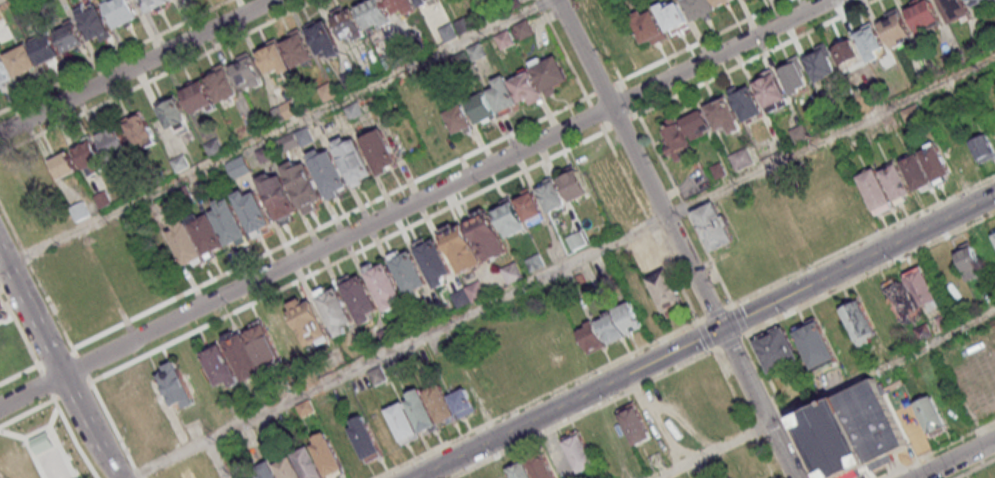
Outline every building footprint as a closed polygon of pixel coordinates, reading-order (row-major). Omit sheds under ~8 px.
[(140,17),(131,0),(103,0),(102,1),(116,29),(140,17)] [(172,2),(171,0),(141,0),(148,14),(172,2)] [(392,20),(382,0),(369,0),(356,7),(369,32),(392,20)] [(395,18),(416,10),(412,0),(388,0),(395,18)] [(668,33),(688,25),(678,0),(677,0),(669,3),(667,0),(656,5),(668,33)] [(736,0),(683,0),(692,20),(736,0)] [(931,0),(919,0),(905,7),(918,32),(941,21),(931,0)] [(964,0),(938,0),(949,24),(970,14),(964,0)] [(112,37),(100,1),(77,8),(89,44),(112,37)] [(644,47),(665,38),(651,6),(630,15),(644,47)] [(333,16),(345,44),(366,35),(354,7),(333,16)] [(877,18),(888,42),(909,32),(899,9),(877,18)] [(305,25),(321,60),(341,51),(325,16),(305,25)] [(55,31),(68,53),(87,42),(74,20),(55,31)] [(853,32),(868,59),(886,50),(870,22),(853,32)] [(279,37),(280,39),(257,48),(269,78),(315,60),(302,28),(279,37)] [(60,58),(55,35),(33,40),(38,63),(60,58)] [(832,47),(839,65),(860,57),(853,39),(832,47)] [(38,66),(27,43),(4,54),(15,78),(38,66)] [(803,54),(818,83),(839,72),(824,43),(803,54)] [(232,59),(240,91),(262,85),(254,53),(232,59)] [(531,67),(556,54),(568,79),(543,92),(531,67)] [(10,81),(1,55),(0,56),(0,85),(10,81)] [(811,85),(797,57),(777,67),(791,95),(811,85)] [(238,95),(227,64),(206,72),(217,103),(238,95)] [(509,80),(521,75),(519,71),(528,66),(541,91),(540,92),(543,98),(530,104),(527,98),(520,102),(509,80)] [(774,69),(752,79),(768,113),(789,103),(774,69)] [(488,90),(496,86),(493,80),(505,74),(519,102),(499,112),(488,90)] [(216,106),(205,79),(181,89),(193,116),(216,106)] [(680,117),(690,140),(715,129),(717,132),(727,128),(730,135),(743,130),(740,124),(763,114),(752,87),(680,117)] [(156,104),(170,132),(190,121),(175,93),(156,104)] [(455,136),(474,126),(462,103),(443,113),(455,136)] [(138,151),(158,142),(144,112),(125,120),(138,151)] [(675,162),(685,157),(682,151),(691,147),(678,122),(660,131),(675,162)] [(111,161),(131,152),(119,126),(99,135),(111,161)] [(360,138),(382,128),(398,162),(377,172),(360,138)] [(987,134),(970,141),(979,163),(994,156),(994,153),(987,134)] [(89,177),(107,168),(93,137),(74,146),(89,177)] [(334,148),(336,147),(333,142),(344,137),(347,143),(356,138),(372,172),(351,182),(334,148)] [(78,172),(66,144),(47,152),(59,180),(78,172)] [(858,176),(875,216),(894,208),(893,204),(912,196),(911,194),(951,177),(938,146),(899,163),(899,162),(877,171),(876,168),(858,176)] [(309,161),(331,150),(348,184),(326,195),(309,161)] [(227,164),(235,178),(251,169),(243,155),(227,164)] [(285,173),(307,162),(324,197),(302,207),(285,173)] [(590,192),(577,168),(558,178),(571,202),(590,192)] [(260,185),(282,175),(298,209),(277,219),(260,185)] [(535,186),(550,213),(568,203),(552,176),(535,186)] [(515,195),(528,226),(545,219),(532,188),(515,195)] [(234,199),(256,189),(272,223),(251,234),(234,199)] [(527,229),(513,197),(493,206),(507,238),(527,229)] [(70,207),(77,221),(91,214),(84,200),(70,207)] [(692,211),(711,252),(735,241),(716,200),(692,211)] [(210,212),(232,201),(249,235),(227,246),(210,212)] [(468,222),(488,211),(506,246),(486,256),(468,222)] [(443,234),(463,224),(481,258),(461,269),(443,234)] [(573,250),(588,243),(581,230),(567,237),(573,250)] [(415,248),(435,238),(453,272),(432,282),(415,248)] [(954,249),(964,281),(983,275),(973,243),(954,249)] [(390,260),(410,250),(428,284),(408,294),(390,260)] [(366,273),(386,262),(404,296),(384,307),(366,273)] [(524,277),(516,262),(502,269),(509,284),(524,277)] [(647,277),(664,313),(684,303),(668,268),(647,277)] [(921,317),(919,314),(939,306),(924,268),(903,276),(905,280),(884,288),(900,326),(921,317)] [(342,285),(362,274),(380,308),(360,319),(342,285)] [(317,297),(337,287),(355,321),(335,332),(317,297)] [(290,311),(310,300),(328,335),(307,345),(290,311)] [(613,309),(629,300),(643,326),(626,335),(613,309)] [(841,309),(858,346),(878,337),(861,300),(841,309)] [(1,319),(0,320),(0,304),(3,310),(2,310),(3,313),(7,314),(8,318),(5,320),(1,319)] [(596,321),(605,317),(603,313),(611,309),(624,336),(608,344),(596,321)] [(835,359),(816,317),(793,328),(812,370),(835,359)] [(282,358),(263,318),(220,338),(221,340),(200,351),(219,390),(241,379),(240,379),(282,358)] [(578,331),(587,326),(585,323),(593,319),(606,345),(590,353),(578,331)] [(800,360),(785,324),(753,338),(768,374),(800,360)] [(177,361),(157,371),(175,411),(195,402),(177,361)] [(870,465),(908,447),(875,380),(838,399),(870,465)] [(423,390),(440,382),(456,415),(440,423),(423,390)] [(406,401),(411,399),(408,393),(420,387),(438,423),(421,432),(406,401)] [(449,395),(465,387),(476,409),(460,418),(449,395)] [(914,403),(931,437),(949,429),(931,394),(914,403)] [(824,477),(844,477),(870,465),(838,399),(795,420),(824,477)] [(386,409),(403,401),(419,433),(402,442),(386,409)] [(620,413),(636,405),(652,437),(636,445),(620,413)] [(350,428),(354,426),(352,420),(364,414),(382,451),(365,459),(350,428)] [(929,439),(918,417),(902,425),(912,447),(929,439)] [(311,445),(316,443),(313,438),(325,431),(344,468),(327,476),(311,445)] [(564,440),(580,432),(596,465),(580,473),(564,440)] [(326,477),(324,477),(305,477),(293,453),(309,445),(326,477)] [(508,469),(512,477),(555,477),(543,452),(508,469)] [(25,472),(37,467),(32,456),(20,461),(25,472)]
